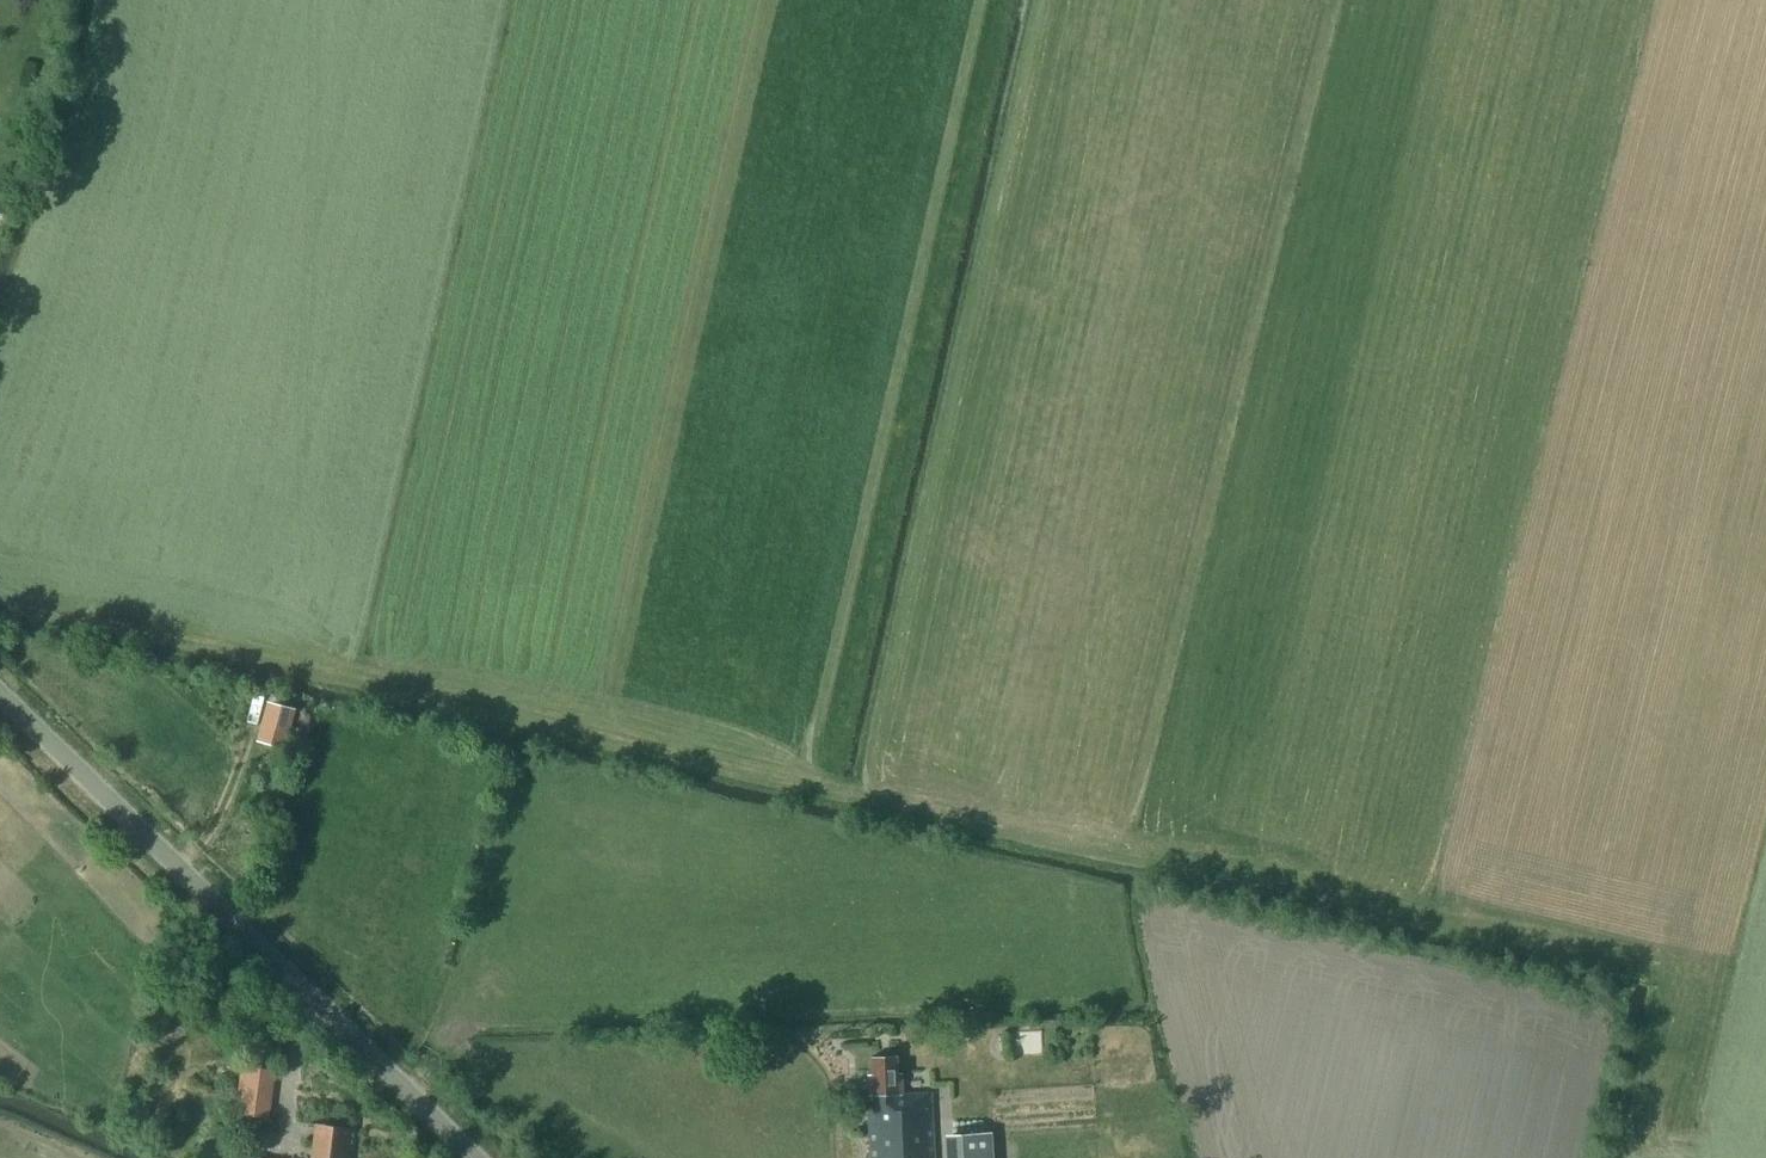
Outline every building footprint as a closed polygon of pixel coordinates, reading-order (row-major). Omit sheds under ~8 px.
[(7,219),(10,195),(0,194),(0,219),(7,219)] [(295,709),(269,702),(259,739),(284,746),(295,709)] [(272,770),(267,789),(280,793),(281,793),(286,774),(272,770)] [(261,788),(258,802),(277,807),(280,793),(267,789),(261,788)] [(872,1107),(874,1157),(937,1157),(934,1093),(906,1094),(905,1073),(901,1073),(900,1056),(875,1057),(875,1075),(871,1075),(871,1096),(875,1096),(876,1107),(872,1107)] [(240,1113),(264,1117),(271,1069),(247,1066),(240,1113)] [(361,1130),(328,1125),(326,1144),(318,1143),(316,1157),(351,1157),(352,1149),(358,1150),(361,1130)] [(955,1133),(956,1157),(994,1157),(993,1132),(955,1133)]
